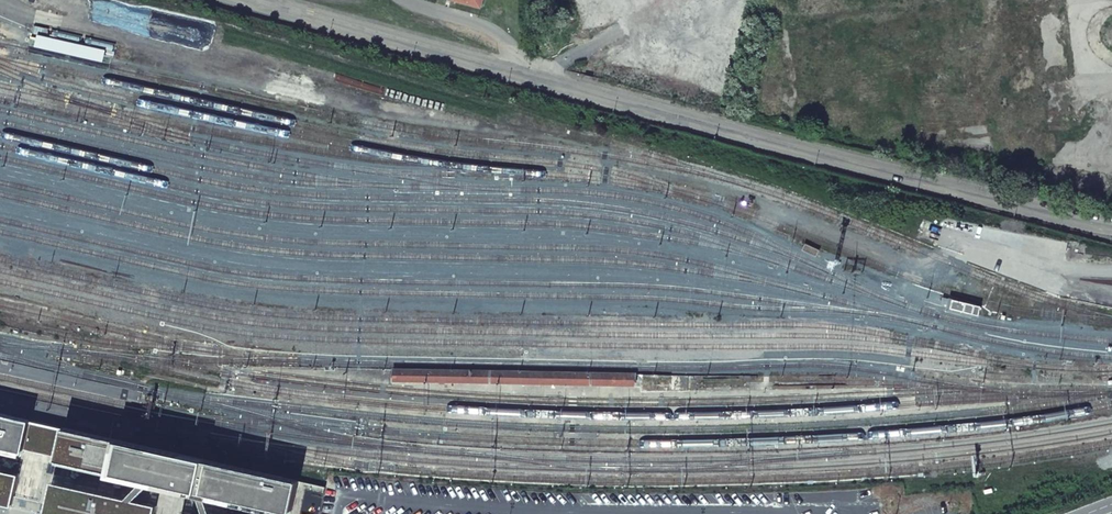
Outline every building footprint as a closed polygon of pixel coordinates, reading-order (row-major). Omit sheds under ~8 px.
[(35,44),(112,62),(116,45),(39,27),(35,44)] [(816,256),(819,251),(806,244),(803,250),(816,256)] [(975,316),(977,307),(950,300),(948,309),(975,316)] [(489,370),(390,370),(390,383),(489,383),(489,370)] [(635,385),(635,374),(492,372),(491,383),(635,385)] [(0,413),(0,446),(24,452),(25,449),(57,456),(57,459),(292,513),(299,481),(0,413)] [(12,507),(19,474),(0,470),(0,504),(12,507)] [(44,513),(154,513),(156,505),(51,482),(44,513)]
